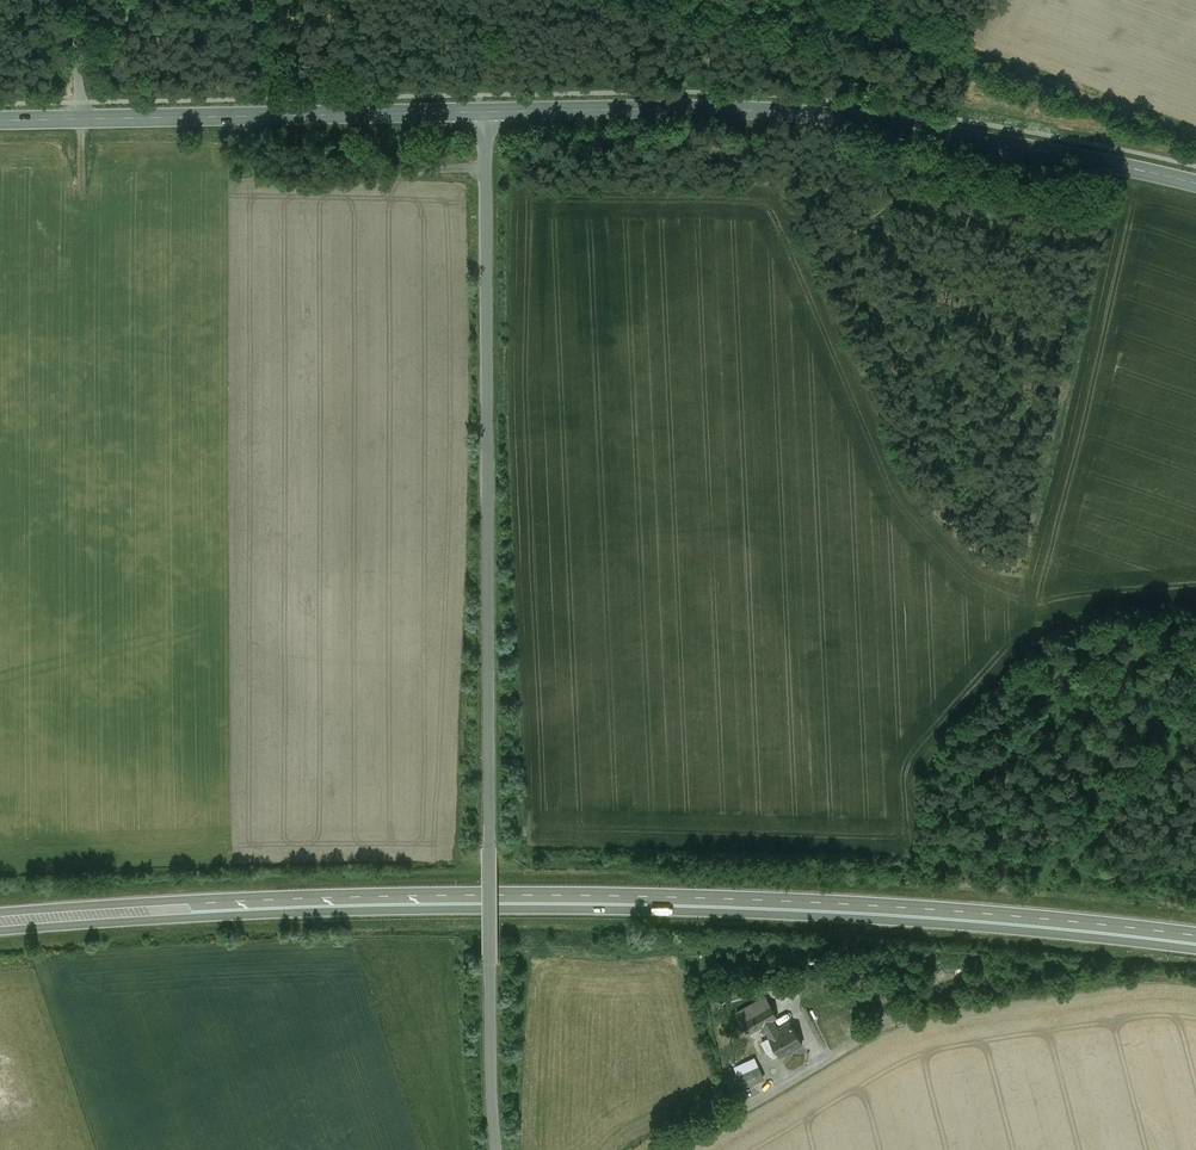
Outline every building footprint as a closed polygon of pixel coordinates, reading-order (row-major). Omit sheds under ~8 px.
[(766,996),(737,1012),(742,1021),(749,1017),(771,1005),(766,996)] [(771,1005),(749,1017),(756,1028),(763,1024),(772,1019),(777,1016),(771,1005)] [(749,1017),(742,1021),(749,1032),(756,1028),(749,1017)] [(779,1031),(772,1019),(763,1024),(770,1036),(769,1037),(780,1055),(803,1043),(792,1024),(779,1031)] [(740,1073),(762,1066),(759,1056),(737,1064),(740,1073)] [(763,1066),(740,1074),(743,1084),(766,1076),(763,1066)]
